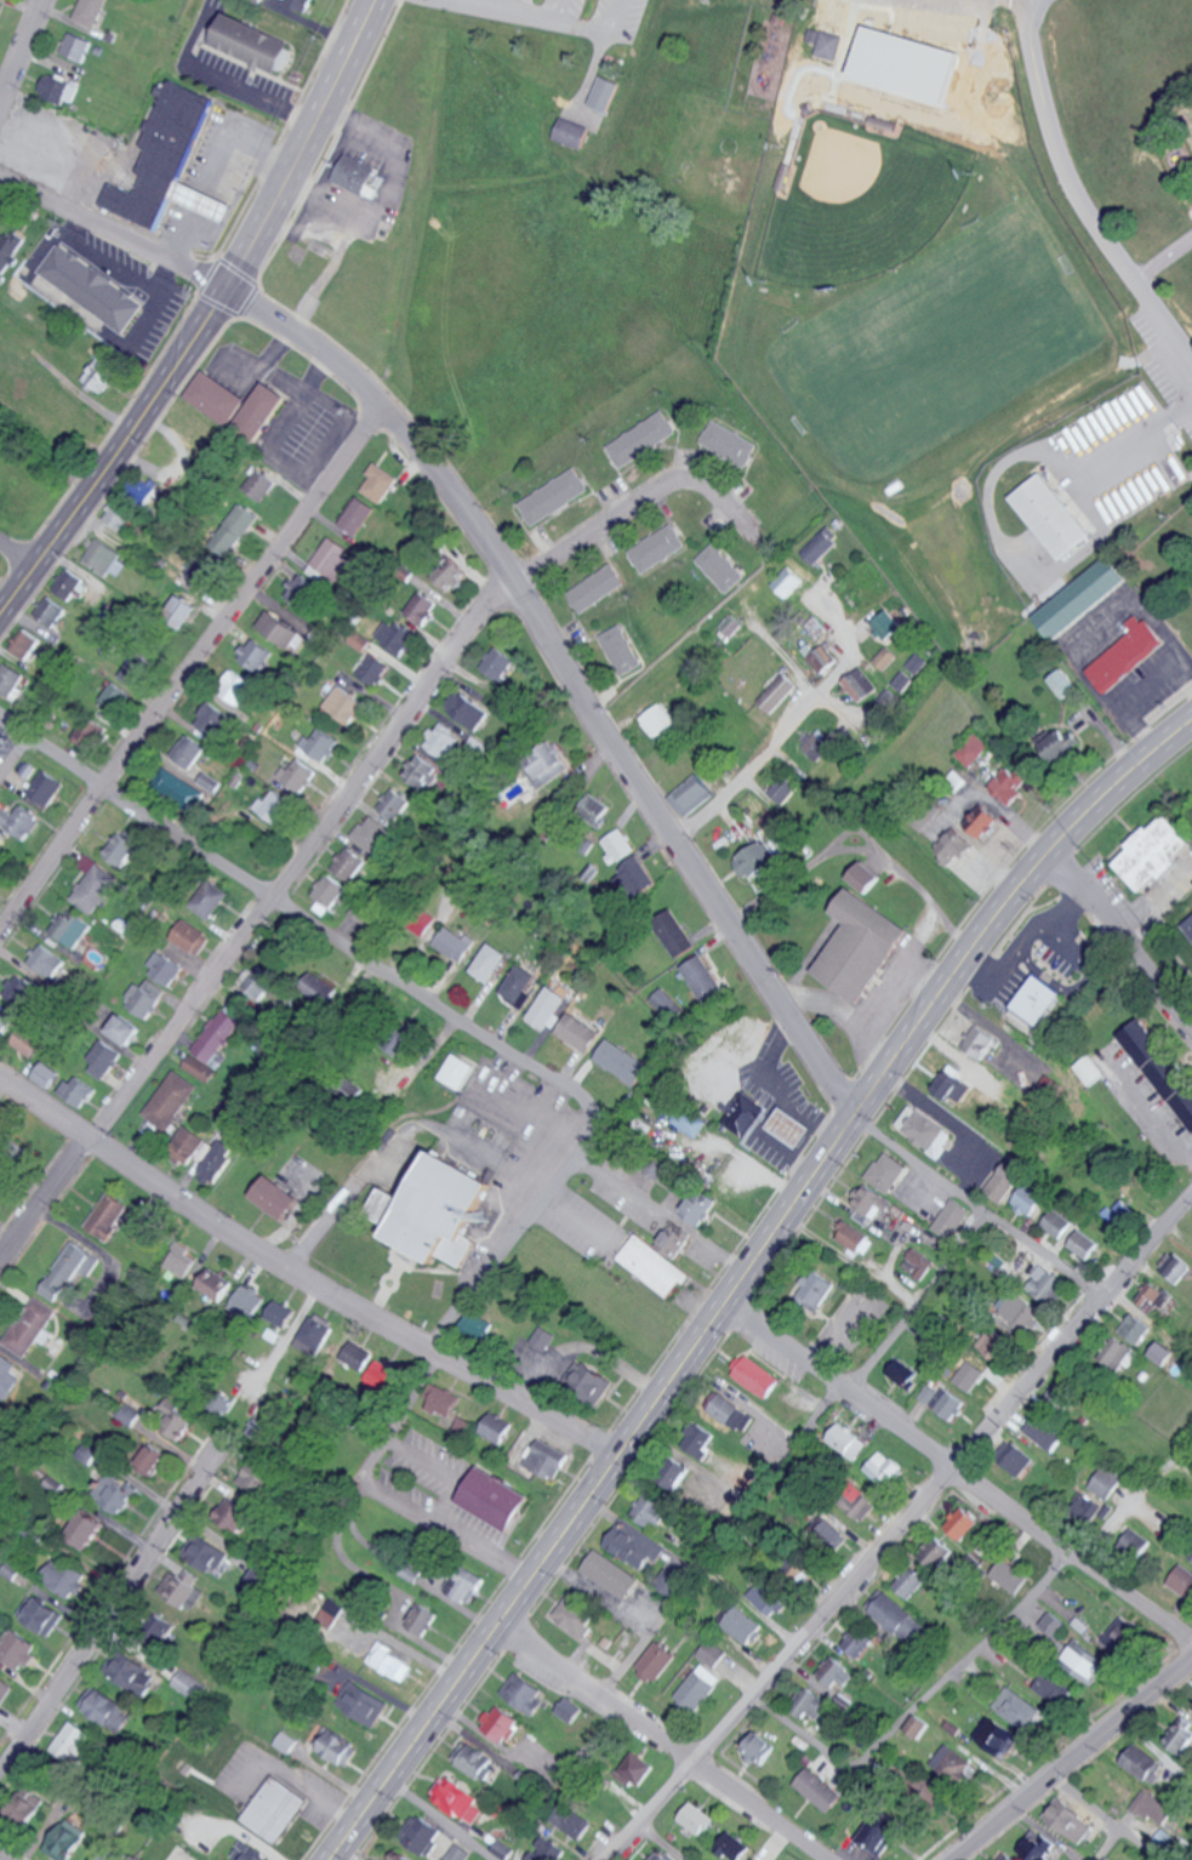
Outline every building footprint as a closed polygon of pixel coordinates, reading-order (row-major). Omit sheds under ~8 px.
[(73,20),(95,28),(105,0),(81,0),(73,20)] [(307,12),(312,0),(288,0),(287,4),(307,12)] [(293,41),(225,13),(212,46),(280,74),(293,41)] [(807,41),(818,43),(816,55),(838,59),(843,35),(809,28),(807,41)] [(83,62),(91,41),(69,33),(61,54),(83,62)] [(72,105),(78,83),(45,73),(39,95),(72,105)] [(589,104),(608,112),(620,83),(601,75),(589,104)] [(101,206),(163,231),(215,98),(172,81),(169,89),(160,85),(156,94),(162,96),(142,147),(148,149),(139,173),(144,175),(137,194),(110,183),(101,206)] [(590,128),(561,117),(554,138),(582,149),(590,128)] [(333,180),(364,196),(378,169),(347,153),(333,180)] [(206,210),(219,219),(228,205),(215,196),(206,210)] [(25,236),(4,226),(0,235),(0,271),(7,274),(25,236)] [(38,273),(124,333),(144,304),(59,244),(38,273)] [(230,426),(248,399),(203,370),(186,397),(230,426)] [(288,398),(265,383),(236,425),(259,440),(288,398)] [(677,433),(663,411),(607,447),(621,469),(677,433)] [(758,440),(710,422),(701,447),(749,464),(758,440)] [(361,491),(380,504),(398,479),(374,462),(365,475),(370,478),(361,491)] [(240,488),(259,503),(274,484),(255,469),(240,488)] [(533,526),(590,492),(577,469),(519,503),(533,526)] [(1094,536),(1044,473),(1012,498),(1062,561),(1094,536)] [(124,495),(148,505),(156,485),(132,475),(124,495)] [(355,537),(374,509),(356,497),(337,525),(355,537)] [(126,530),(133,509),(109,501),(102,522),(126,530)] [(256,517),(238,503),(208,544),(227,558),(256,517)] [(642,573),(688,549),(676,526),(630,549),(642,573)] [(798,551),(812,565),(838,542),(824,527),(798,551)] [(310,565),(333,580),(351,552),(328,537),(310,565)] [(116,581),(128,561),(95,540),(83,559),(116,581)] [(696,559),(727,594),(745,577),(713,543),(696,559)] [(210,587),(219,564),(195,555),(186,578),(210,587)] [(472,575),(454,555),(434,573),(452,593),(472,575)] [(1052,640),(1131,582),(1112,557),(1033,615),(1052,640)] [(625,585),(612,565),(568,593),(582,614),(625,585)] [(770,585),(786,599),(803,580),(787,566),(770,585)] [(53,589),(76,606),(91,586),(68,569),(53,589)] [(285,595),(297,605),(305,595),(311,600),(319,590),(302,575),(285,595)] [(439,601),(420,590),(407,615),(426,626),(439,601)] [(195,608),(175,595),(164,612),(172,617),(169,622),(181,630),(195,608)] [(54,626),(66,609),(48,596),(36,613),(54,626)] [(296,653),(307,636),(269,611),(258,628),(296,653)] [(900,629),(890,614),(872,625),(881,641),(900,629)] [(1135,631),(1089,672),(1108,694),(1168,641),(1149,619),(1145,623),(1138,615),(1128,623),(1135,631)] [(731,616),(719,627),(728,637),(740,626),(731,616)] [(599,636),(621,677),(642,665),(620,625),(599,636)] [(9,650),(29,660),(40,638),(20,628),(9,650)] [(372,640),(353,631),(347,644),(366,652),(372,640)] [(835,663),(818,637),(801,649),(817,675),(835,663)] [(239,661),(261,673),(273,651),(252,639),(239,661)] [(117,672),(129,662),(114,647),(103,658),(117,672)] [(484,671),(503,681),(516,658),(497,647),(484,671)] [(871,661),(882,672),(896,657),(884,647),(871,661)] [(904,667),(915,675),(926,661),(915,652),(904,667)] [(392,666),(373,654),(358,676),(377,689),(392,666)] [(121,675),(136,685),(150,664),(135,655),(121,675)] [(10,701),(25,672),(8,663),(0,679),(0,695),(10,701)] [(900,694),(912,680),(898,668),(886,682),(900,694)] [(253,683),(233,669),(217,690),(237,705),(253,683)] [(874,693),(859,669),(841,680),(856,705),(874,693)] [(1067,700),(1081,689),(1066,669),(1052,680),(1067,700)] [(757,702),(771,714),(796,685),(782,673),(757,702)] [(99,700),(121,711),(131,690),(110,679),(99,700)] [(366,700),(338,684),(325,707),(352,723),(366,700)] [(900,696),(884,688),(876,703),(892,712),(900,696)] [(479,731),(491,711),(460,691),(447,712),(479,731)] [(216,735),(230,713),(209,699),(195,722),(216,735)] [(675,722),(658,704),(640,721),(658,739),(675,722)] [(107,725),(88,716),(78,738),(96,747),(107,725)] [(445,758),(461,735),(441,722),(426,745),(445,758)] [(1068,724),(1043,745),(1054,759),(1061,754),(1066,759),(1084,744),(1068,724)] [(300,745),(325,761),(340,737),(321,726),(312,739),(306,735),(300,745)] [(833,750),(814,731),(800,746),(819,765),(833,750)] [(174,755),(194,767),(207,744),(187,733),(174,755)] [(973,769),(993,747),(978,733),(958,755),(973,769)] [(560,746),(553,748),(551,742),(528,750),(538,781),(569,771),(560,746)] [(423,788),(439,768),(420,754),(404,775),(423,788)] [(318,769),(297,757),(290,768),(285,765),(278,777),(304,792),(318,769)] [(28,777),(22,790),(52,803),(64,778),(26,761),(20,774),(28,777)] [(1035,779),(1016,761),(994,785),(1014,803),(1035,779)] [(160,787),(194,808),(205,790),(171,769),(160,787)] [(223,780),(204,772),(199,783),(218,791),(223,780)] [(668,797),(685,817),(714,792),(696,772),(668,797)] [(767,790),(781,804),(798,787),(783,773),(767,790)] [(397,818),(410,799),(392,786),(377,805),(397,818)] [(293,800),(274,788),(266,800),(261,797),(254,808),(279,823),(293,800)] [(611,806),(586,791),(574,811),(598,826),(611,806)] [(970,824),(989,837),(1004,815),(984,802),(970,824)] [(24,840),(41,818),(20,803),(12,815),(0,806),(0,822),(24,840)] [(1191,849),(1191,834),(1169,810),(1117,861),(1148,892),(1191,849)] [(380,856),(397,833),(366,812),(350,834),(380,856)] [(938,851),(955,862),(961,854),(968,859),(980,842),(955,825),(938,851)] [(599,838),(610,862),(633,851),(622,827),(599,838)] [(106,855),(126,867),(140,843),(121,831),(106,855)] [(756,893),(784,876),(763,840),(734,857),(756,893)] [(364,860),(346,846),(330,867),(348,880),(364,860)] [(615,868),(633,897),(655,883),(636,855),(615,868)] [(872,892),(885,875),(865,860),(852,877),(872,892)] [(71,898),(92,914),(118,878),(97,862),(71,898)] [(310,895),(329,908),(344,886),(325,873),(310,895)] [(229,893),(209,879),(191,905),(210,919),(229,893)] [(850,921),(817,973),(865,1003),(913,926),(851,887),(835,912),(850,921)] [(399,922),(420,936),(432,918),(411,903),(399,922)] [(693,948),(675,908),(653,918),(672,958),(693,948)] [(74,916),(63,910),(50,932),(76,948),(91,923),(75,914),(74,916)] [(1191,937),(1191,916),(1182,924),(1191,937)] [(170,938),(197,956),(210,936),(182,918),(170,938)] [(428,945),(456,964),(473,940),(463,932),(461,937),(443,925),(428,945)] [(467,971),(485,983),(506,954),(487,942),(467,971)] [(28,965),(56,979),(66,958),(38,944),(28,965)] [(170,985),(183,966),(157,948),(144,967),(170,985)] [(726,993),(707,953),(684,964),(703,1004),(726,993)] [(535,975),(517,962),(494,994),(492,995),(514,1010),(523,997),(520,995),(535,975)] [(242,988),(262,1000),(277,976),(257,964),(242,988)] [(1042,1026),(1066,993),(1040,974),(1016,1006),(1042,1026)] [(163,989),(136,977),(124,1006),(150,1017),(163,989)] [(310,977),(301,987),(322,1006),(331,996),(310,977)] [(571,991),(553,979),(527,1017),(544,1028),(571,991)] [(192,1053),(212,1064),(238,1020),(218,1008),(192,1053)] [(2,1035),(12,1016),(0,1010),(0,1034),(2,1035)] [(588,1051),(601,1032),(572,1011),(558,1031),(588,1051)] [(141,1026),(119,1013),(107,1031),(129,1045),(141,1026)] [(1191,1125),(1191,1086),(1140,1020),(1122,1034),(1191,1125)] [(999,1037),(980,1023),(965,1044),(983,1059),(999,1037)] [(10,1044),(31,1056),(42,1036),(21,1024),(10,1044)] [(414,1038),(404,1032),(390,1051),(400,1058),(414,1038)] [(88,1071),(104,1080),(122,1050),(98,1036),(86,1058),(93,1062),(88,1071)] [(635,1084),(649,1063),(610,1038),(597,1059),(635,1084)] [(478,1066),(456,1052),(440,1077),(462,1090),(478,1066)] [(49,1087),(60,1071),(43,1060),(32,1076),(49,1087)] [(952,1102),(957,1096),(965,1102),(976,1085),(951,1067),(934,1090),(952,1102)] [(96,1088),(73,1072),(59,1092),(82,1108),(96,1088)] [(195,1089),(171,1072),(141,1116),(164,1132),(195,1089)] [(1034,1098),(1046,1105),(1060,1080),(1047,1073),(1034,1098)] [(747,1137),(769,1107),(747,1092),(726,1123),(747,1137)] [(698,1137),(709,1122),(683,1103),(672,1118),(698,1137)] [(899,1125),(941,1156),(957,1132),(914,1103),(899,1125)] [(808,1119),(785,1106),(774,1127),(802,1143),(808,1133),(802,1130),(808,1119)] [(187,1164),(206,1139),(186,1124),(167,1149),(187,1164)] [(196,1174),(212,1183),(230,1157),(227,1154),(232,1146),(221,1137),(196,1174)] [(196,1158),(204,1163),(214,1145),(206,1140),(196,1158)] [(24,1159),(6,1147),(0,1156),(0,1197),(24,1159)] [(367,1213),(394,1228),(390,1234),(438,1261),(441,1254),(463,1266),(477,1240),(467,1236),(497,1182),(435,1147),(406,1198),(383,1186),(367,1213)] [(891,1193),(911,1168),(888,1151),(869,1177),(891,1193)] [(1001,1202),(1025,1180),(1011,1164),(987,1186),(1001,1202)] [(252,1196),(283,1220),(300,1199),(269,1175),(252,1196)] [(848,1206),(873,1225),(886,1206),(891,1210),(897,1200),(866,1179),(848,1206)] [(1031,1218),(1050,1196),(1031,1180),(1013,1203),(1031,1218)] [(700,1226),(719,1199),(706,1191),(702,1197),(696,1192),(681,1213),(700,1226)] [(105,1239),(127,1205),(107,1193),(86,1226),(105,1239)] [(1118,1228),(1137,1210),(1124,1196),(1105,1214),(1118,1228)] [(952,1239),(974,1210),(956,1198),(934,1227),(952,1239)] [(1043,1225),(1063,1240),(1076,1222),(1056,1207),(1043,1225)] [(866,1255),(877,1239),(848,1220),(837,1236),(866,1255)] [(674,1297),(691,1273),(674,1261),(694,1234),(675,1221),(657,1248),(637,1233),(620,1259),(674,1297)] [(1103,1243),(1082,1228),(1070,1245),(1091,1260),(1103,1243)] [(198,1254),(175,1240),(159,1266),(182,1279),(198,1254)] [(42,1291),(58,1301),(76,1273),(87,1280),(102,1259),(75,1242),(42,1291)] [(1191,1271),(1191,1263),(1170,1244),(1155,1261),(1180,1284),(1191,1271)] [(919,1265),(913,1273),(922,1278),(935,1260),(916,1245),(908,1256),(919,1265)] [(1005,1259),(999,1253),(992,1260),(1008,1277),(1026,1260),(1016,1249),(1005,1259)] [(1071,1285),(1044,1262),(1027,1282),(1053,1305),(1071,1285)] [(795,1295),(819,1311),(837,1284),(814,1268),(795,1295)] [(194,1289),(218,1303),(229,1284),(205,1270),(194,1289)] [(1139,1301),(1155,1313),(1170,1293),(1154,1281),(1139,1301)] [(244,1284),(264,1296),(250,1320),(229,1307),(244,1284)] [(1046,1313),(1019,1290),(1002,1310),(1029,1333),(1046,1313)] [(1,1345),(23,1359),(55,1313),(33,1299),(1,1345)] [(284,1329),(295,1311),(274,1300),(264,1318),(284,1329)] [(1122,1329),(1140,1344),(1154,1328),(1135,1312),(1122,1329)] [(314,1357),(332,1326),(310,1314),(292,1345),(314,1357)] [(458,1331),(481,1342),(490,1324),(466,1314),(458,1331)] [(544,1348),(554,1335),(543,1326),(534,1340),(544,1348)] [(977,1343),(997,1361),(1012,1344),(993,1326),(977,1343)] [(1121,1367),(1135,1347),(1123,1339),(1109,1359),(1121,1367)] [(359,1374),(371,1354),(350,1340),(337,1359),(359,1374)] [(1169,1366),(1179,1352),(1163,1340),(1152,1354),(1169,1366)] [(6,1400),(0,1395),(0,1351),(16,1363),(11,1370),(22,1379),(6,1400)] [(783,1380),(749,1354),(735,1374),(769,1398),(783,1380)] [(889,1374),(910,1387),(920,1371),(899,1358),(889,1374)] [(565,1388),(598,1407),(612,1379),(580,1362),(565,1388)] [(388,1387),(397,1373),(381,1363),(371,1377),(388,1387)] [(1056,1407),(1072,1391),(1060,1380),(1044,1396),(1056,1407)] [(420,1405),(449,1420),(461,1398),(432,1382),(420,1405)] [(920,1398),(931,1404),(939,1390),(928,1384),(920,1398)] [(936,1411),(954,1421),(966,1400),(948,1390),(936,1411)] [(757,1417),(723,1392),(711,1408),(745,1433),(757,1417)] [(181,1440),(196,1417),(169,1398),(153,1421),(181,1440)] [(133,1426),(144,1414),(131,1402),(121,1414),(133,1426)] [(514,1421),(492,1410),(480,1431),(503,1443),(514,1421)] [(453,1429),(465,1435),(471,1422),(459,1416),(453,1429)] [(1026,1432),(1056,1451),(1066,1435),(1036,1416),(1026,1432)] [(718,1436),(695,1420),(687,1432),(692,1434),(684,1445),(702,1458),(718,1436)] [(869,1442),(840,1422),(827,1441),(856,1461),(869,1442)] [(551,1482),(565,1456),(536,1439),(521,1465),(551,1482)] [(95,1464),(101,1449),(86,1442),(80,1458),(95,1464)] [(167,1455),(152,1443),(137,1462),(153,1474),(167,1455)] [(885,1486),(903,1468),(884,1449),(866,1468),(885,1486)] [(693,1468),(678,1458),(662,1480),(677,1491),(693,1468)] [(255,1492),(267,1471),(251,1462),(239,1482),(255,1492)] [(1125,1478),(1105,1465),(1090,1486),(1110,1500),(1125,1478)] [(478,1466),(531,1495),(509,1533),(457,1502),(478,1466)] [(91,1496),(119,1517),(137,1491),(109,1471),(91,1496)] [(863,1521),(871,1510),(868,1508),(872,1502),(861,1494),(863,1493),(852,1485),(839,1504),(863,1521)] [(1112,1512),(1083,1490),(1073,1504),(1103,1525),(1112,1512)] [(656,1527),(669,1506),(645,1491),(632,1512),(656,1527)] [(217,1520),(245,1534),(257,1510),(228,1497),(217,1520)] [(980,1517),(961,1506),(947,1528),(967,1540),(980,1517)] [(89,1550),(107,1523),(86,1508),(68,1535),(89,1550)] [(651,1556),(656,1560),(665,1548),(625,1519),(606,1545),(642,1570),(651,1556)] [(836,1552),(848,1534),(824,1520),(813,1538),(836,1552)] [(1127,1529),(1121,1544),(1146,1553),(1152,1538),(1127,1529)] [(217,1580),(237,1562),(211,1534),(191,1552),(217,1580)] [(940,1567),(958,1546),(944,1534),(926,1554),(940,1567)] [(641,1577),(595,1550),(582,1571),(628,1599),(641,1577)] [(982,1567),(990,1573),(1003,1557),(994,1550),(982,1567)] [(72,1602),(87,1580),(56,1556),(39,1579),(72,1602)] [(805,1563),(794,1556),(784,1572),(795,1578),(805,1563)] [(1031,1575),(1003,1557),(991,1576),(1019,1594),(1031,1575)] [(22,1568),(9,1560),(3,1570),(16,1578),(22,1568)] [(1182,1564),(1170,1586),(1191,1598),(1191,1569),(1182,1564)] [(913,1565),(895,1583),(911,1599),(929,1580),(913,1565)] [(449,1594),(471,1605),(484,1577),(462,1567),(449,1594)] [(177,1581),(172,1578),(162,1595),(186,1609),(199,1588),(194,1585),(199,1576),(185,1568),(177,1581)] [(747,1596),(773,1617),(788,1599),(762,1577),(747,1596)] [(913,1645),(929,1628),(889,1591),(873,1608),(913,1645)] [(63,1614),(36,1594),(21,1616),(49,1636),(63,1614)] [(597,1613),(566,1595),(552,1618),(583,1636),(597,1613)] [(346,1606),(330,1597),(315,1625),(330,1634),(346,1606)] [(406,1626),(424,1636),(437,1616),(419,1605),(406,1626)] [(762,1625),(736,1606),(722,1625),(748,1644),(762,1625)] [(1041,1625),(1059,1638),(1069,1624),(1052,1611),(1041,1625)] [(861,1657),(876,1638),(860,1625),(845,1644),(861,1657)] [(1120,1652),(1131,1638),(1116,1626),(1105,1639),(1120,1652)] [(10,1627),(0,1642),(0,1657),(21,1671),(38,1645),(10,1627)] [(715,1668),(726,1651),(708,1639),(697,1656),(715,1668)] [(634,1668),(654,1684),(677,1655),(657,1640),(634,1668)] [(406,1681),(415,1661),(377,1644),(368,1664),(406,1681)] [(1096,1683),(1109,1666),(1079,1645),(1066,1662),(1096,1683)] [(112,1672),(145,1698),(160,1678),(127,1652),(112,1672)] [(857,1675),(834,1654),(817,1673),(840,1694),(857,1675)] [(676,1696),(697,1711),(722,1678),(701,1663),(676,1696)] [(1061,1705),(1073,1687),(1047,1669),(1034,1688),(1061,1705)] [(169,1685),(189,1697),(198,1681),(179,1670),(169,1685)] [(533,1714),(547,1691),(519,1672),(504,1696),(533,1714)] [(0,1678),(0,1704),(12,1687),(0,1678)] [(340,1704),(373,1728),(391,1703),(357,1680),(340,1704)] [(1032,1733),(1046,1710),(1007,1686),(993,1709),(1032,1733)] [(810,1712),(819,1719),(831,1704),(811,1688),(795,1709),(805,1717),(810,1712)] [(117,1727),(128,1704),(96,1689),(85,1712),(117,1727)] [(582,1711),(567,1697),(555,1708),(570,1723),(582,1711)] [(513,1728),(519,1720),(496,1704),(480,1727),(506,1744),(515,1730),(513,1728)] [(907,1729),(922,1739),(932,1724),(917,1714),(907,1729)] [(975,1737),(1007,1759),(1023,1737),(990,1715),(975,1737)] [(823,1732),(835,1739),(844,1725),(832,1718),(823,1732)] [(1186,1755),(1191,1746),(1191,1724),(1183,1718),(1167,1743),(1186,1755)] [(90,1733),(70,1720),(50,1750),(71,1763),(90,1733)] [(346,1768),(359,1748),(329,1727),(315,1746),(346,1768)] [(764,1766),(779,1746),(756,1730),(742,1750),(764,1766)] [(297,1738),(280,1731),(274,1746),(291,1753),(297,1738)] [(457,1768),(487,1781),(497,1760),(481,1753),(484,1746),(470,1739),(457,1768)] [(980,1767),(946,1743),(932,1763),(966,1787),(980,1767)] [(637,1789),(654,1767),(634,1751),(617,1773),(637,1789)] [(796,1787),(833,1811),(845,1792),(808,1768),(796,1787)] [(243,1820),(276,1844),(308,1799),(273,1775),(243,1820)] [(472,1825),(486,1804),(444,1778),(431,1798),(472,1825)] [(45,1799),(24,1784),(4,1813),(24,1828),(45,1799)] [(1045,1816),(1080,1844),(1095,1825),(1060,1796),(1045,1816)] [(680,1820),(702,1836),(716,1818),(693,1801),(680,1820)] [(584,1840),(594,1821),(562,1804),(552,1824),(584,1840)] [(906,1826),(881,1810),(861,1841),(886,1857),(906,1826)] [(428,1855),(443,1829),(419,1815),(404,1842),(428,1855)] [(61,1859),(66,1859),(85,1836),(65,1820),(44,1847),(61,1859)] [(1030,1859),(1048,1859),(1058,1842),(1033,1828),(1018,1853),(1030,1859)] [(730,1830),(717,1847),(734,1859),(743,1859),(753,1847),(730,1830)] [(544,1835),(526,1859),(555,1859),(564,1848),(544,1835)] [(504,1859),(510,1859),(517,1849),(500,1837),(491,1851),(504,1859)] [(241,1840),(231,1856),(237,1859),(272,1859),(241,1840)] [(454,1842),(445,1859),(465,1859),(470,1851),(454,1842)] [(664,1847),(653,1859),(678,1859),(664,1847)] [(101,1848),(92,1859),(119,1859),(101,1848)] [(399,1851),(393,1859),(413,1859),(399,1851)]
